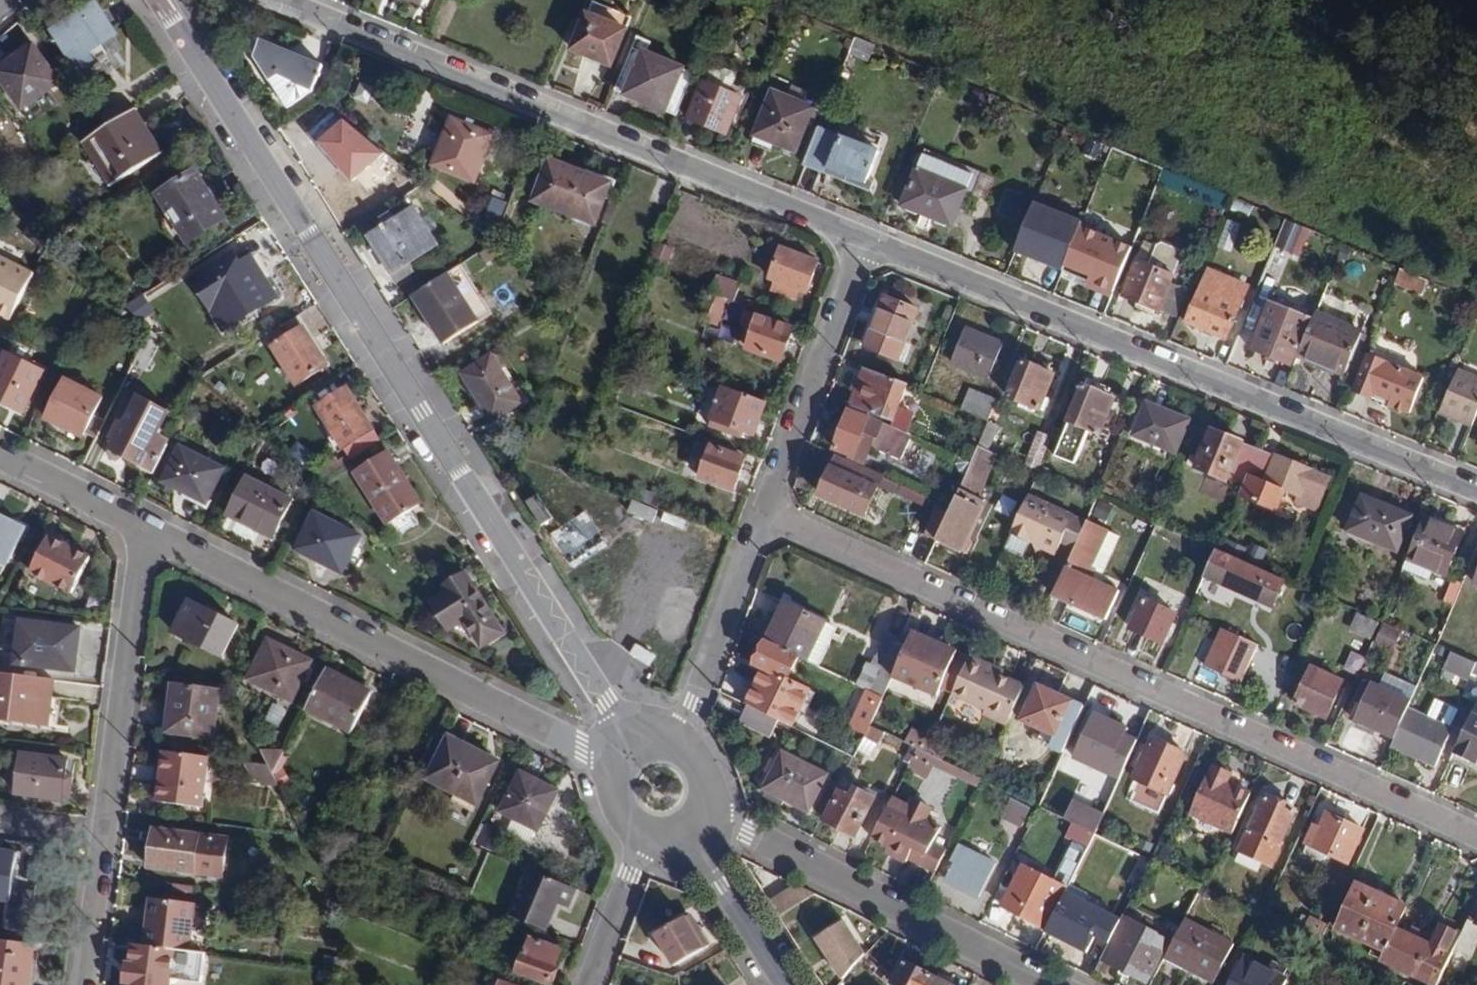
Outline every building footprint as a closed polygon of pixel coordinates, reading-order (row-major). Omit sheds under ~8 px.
[(610,65),(630,17),(592,2),(572,51),(610,65)] [(114,36),(95,5),(66,24),(85,53),(114,36)] [(848,54),(870,62),(875,45),(854,38),(848,54)] [(321,67),(260,42),(255,58),(286,107),(311,91),(321,67)] [(32,46),(0,69),(0,80),(21,110),(58,82),(32,46)] [(668,63),(633,48),(623,70),(631,73),(623,92),(622,95),(665,112),(679,77),(665,71),(668,63)] [(334,64),(339,53),(330,49),(326,60),(334,64)] [(683,69),(668,63),(665,71),(679,77),(683,69)] [(731,94),(738,74),(721,68),(713,87),(703,84),(689,119),(726,133),(740,99),(731,94)] [(623,70),(615,89),(623,92),(631,73),(623,70)] [(773,93),(755,136),(775,145),(795,153),(814,109),(773,93)] [(132,110),(80,144),(108,187),(161,153),(132,110)] [(473,181),(492,135),(452,119),(433,164),(473,181)] [(844,138),(819,128),(804,164),(869,190),(871,185),(867,183),(879,153),(867,147),(871,139),(847,130),(844,138)] [(775,145),(755,136),(752,144),(772,152),(775,145)] [(951,226),(972,175),(922,155),(901,207),(951,226)] [(595,224),(610,184),(549,160),(534,201),(595,224)] [(207,187),(195,170),(156,194),(187,243),(226,219),(216,203),(224,199),(213,183),(207,187)] [(1082,221),(1096,188),(1084,183),(1077,202),(1083,204),(1076,219),(1082,221)] [(435,245),(413,209),(369,237),(392,273),(435,245)] [(1301,257),(1310,228),(1286,220),(1276,249),(1301,257)] [(1060,238),(1027,224),(1014,253),(1048,268),(1060,238)] [(1113,293),(1132,248),(1093,232),(1074,277),(1113,293)] [(499,256),(492,244),(479,253),(485,265),(499,256)] [(806,293),(818,262),(782,248),(770,280),(773,281),(771,291),(796,301),(800,291),(806,293)] [(224,329),(276,297),(251,258),(239,264),(231,253),(191,278),(224,329)] [(0,258),(0,316),(9,321),(32,274),(0,258)] [(1124,296),(1161,311),(1173,282),(1175,278),(1138,263),(1124,296)] [(460,265),(412,297),(443,344),(492,313),(460,265)] [(1426,279),(1402,268),(1396,284),(1421,293),(1426,279)] [(1249,303),(1259,282),(1249,277),(1240,299),(1249,303)] [(1173,282),(1161,311),(1176,317),(1188,288),(1173,282)] [(720,286),(716,296),(727,300),(734,302),(738,292),(720,286)] [(1227,338),(1239,308),(1200,292),(1187,321),(1227,338)] [(727,300),(716,296),(707,322),(717,326),(727,300)] [(739,304),(755,310),(758,304),(742,298),(739,304)] [(897,358),(917,311),(885,298),(866,346),(897,358)] [(1290,366),(1309,320),(1272,304),(1252,351),(1290,366)] [(780,361),(792,331),(745,313),(741,323),(753,327),(745,348),(780,361)] [(1362,332),(1316,313),(1298,357),(1345,375),(1362,332)] [(326,364),(297,317),(266,337),(296,383),(326,364)] [(988,378),(1001,345),(965,329),(952,363),(988,378)] [(42,374),(5,355),(0,364),(0,400),(23,412),(42,374)] [(521,403),(491,356),(463,374),(493,421),(521,403)] [(1423,378),(1370,356),(1356,391),(1370,397),(1372,392),(1389,399),(1386,406),(1408,414),(1423,378)] [(1039,409),(1053,375),(1023,363),(1009,397),(1039,409)] [(893,422),(906,387),(907,384),(865,368),(865,370),(851,406),(893,422)] [(1473,426),(1473,425),(1476,415),(1476,379),(1461,372),(1444,414),(1473,426)] [(48,419),(63,426),(82,436),(102,398),(67,380),(48,419)] [(753,437),(766,403),(724,387),(710,427),(733,436),(736,431),(753,437)] [(960,410),(988,421),(996,399),(968,388),(960,410)] [(351,459),(380,441),(347,389),(317,407),(351,459)] [(1100,433),(1113,400),(1083,389),(1056,455),(1075,463),(1089,429),(1100,433)] [(154,472),(166,447),(152,440),(165,413),(136,398),(124,423),(118,420),(110,437),(114,440),(111,447),(106,454),(113,460),(125,456),(154,472)] [(1145,409),(1137,428),(1134,435),(1176,452),(1189,421),(1147,403),(1145,409)] [(1132,426),(1137,428),(1145,409),(1140,406),(1132,426)] [(853,455),(850,462),(863,468),(871,444),(897,453),(905,433),(881,422),(849,412),(835,448),(853,455)] [(978,446),(989,451),(999,426),(988,421),(978,446)] [(82,436),(63,426),(59,434),(78,443),(82,436)] [(1227,481),(1242,443),(1213,430),(1197,468),(1227,481)] [(1038,433),(1024,466),(1038,472),(1052,438),(1038,433)] [(952,508),(936,541),(961,552),(963,551),(969,554),(972,548),(965,545),(982,508),(971,502),(991,452),(989,451),(978,446),(969,468),(962,483),(952,508)] [(733,491),(745,459),(713,447),(702,479),(733,491)] [(206,503),(223,469),(180,448),(164,481),(206,503)] [(1329,479),(1258,449),(1238,498),(1274,513),(1283,491),(1298,497),(1296,502),(1316,510),(1329,479)] [(420,504),(387,451),(354,472),(388,525),(420,504)] [(838,457),(822,494),(864,513),(881,476),(863,468),(850,462),(838,457)] [(316,469),(320,478),(339,467),(333,458),(316,469)] [(947,474),(962,483),(969,468),(954,461),(947,474)] [(996,499),(1021,510),(1029,494),(1038,472),(1024,466),(1011,461),(996,499)] [(884,478),(881,490),(912,499),(915,487),(884,478)] [(290,500),(248,479),(229,515),(273,536),(290,500)] [(619,493),(644,503),(648,492),(623,483),(619,493)] [(551,519),(536,494),(526,501),(542,525),(551,519)] [(1021,510),(1011,534),(1033,544),(1036,552),(1060,547),(1073,516),(1074,514),(1029,494),(1021,510)] [(1397,550),(1410,517),(1363,496),(1349,530),(1397,550)] [(632,501),(628,513),(650,521),(655,508),(632,501)] [(924,535),(936,541),(952,508),(939,503),(924,535)] [(360,537),(315,514),(297,550),(342,573),(360,537)] [(1073,516),(1060,547),(1072,553),(1086,522),(1073,516)] [(641,566),(611,517),(575,539),(605,588),(641,566)] [(1462,533),(1424,517),(1402,569),(1427,579),(1433,569),(1444,574),(1462,533)] [(25,531),(0,518),(0,576),(1,576),(25,531)] [(1072,553),(1054,594),(1106,618),(1117,593),(1098,584),(1119,536),(1086,522),(1072,553)] [(72,593),(90,556),(49,536),(31,573),(72,593)] [(1464,579),(1476,584),(1476,547),(1464,579)] [(1217,549),(1205,576),(1273,606),(1285,579),(1217,549)] [(502,632),(465,574),(444,587),(446,592),(432,602),(450,629),(465,621),(481,646),(502,632)] [(1163,643),(1175,614),(1145,601),(1133,629),(1163,643)] [(222,657),(237,626),(190,602),(174,633),(222,657)] [(767,642),(796,657),(822,669),(831,650),(818,644),(827,624),(786,604),(778,620),(770,615),(765,624),(774,628),(767,642)] [(1372,637),(1378,621),(1366,616),(1359,631),(1372,637)] [(74,672),(79,628),(19,620),(13,664),(74,672)] [(868,692),(881,699),(897,664),(909,637),(912,630),(892,620),(871,664),(867,662),(856,686),(868,692)] [(818,644),(831,650),(840,630),(827,624),(818,644)] [(1397,644),(1400,634),(1389,629),(1385,638),(1397,644)] [(1240,680),(1256,645),(1223,631),(1207,665),(1240,680)] [(909,637),(897,664),(942,684),(955,657),(909,637)] [(291,701),(311,662),(268,641),(248,680),(291,701)] [(630,652),(641,659),(647,649),(636,642),(630,652)] [(765,670),(786,678),(796,657),(767,642),(756,664),(766,668),(765,670)] [(647,649),(641,659),(653,666),(659,656),(647,649)] [(1452,650),(1445,667),(1470,678),(1472,673),(1476,675),(1476,661),(1452,650)] [(1008,724),(1024,688),(1001,677),(1003,673),(970,657),(953,694),(987,709),(985,714),(1008,724)] [(1326,716),(1342,681),(1312,668),(1296,703),(1326,716)] [(326,669),(306,710),(351,732),(371,691),(326,669)] [(779,720),(793,728),(811,690),(786,678),(765,670),(763,673),(760,680),(748,706),(779,720)] [(755,678),(760,680),(763,673),(758,671),(755,678)] [(0,672),(0,718),(48,725),(54,679),(0,672)] [(1355,720),(1394,737),(1408,707),(1410,702),(1371,684),(1355,720)] [(219,691),(173,685),(168,733),(213,739),(219,691)] [(1063,752),(1083,708),(1039,687),(1023,721),(1057,737),(1052,747),(1063,752)] [(865,735),(871,724),(881,699),(868,692),(851,728),(865,735)] [(748,706),(747,706),(738,723),(769,739),(779,720),(748,706)] [(1394,737),(1390,748),(1434,768),(1452,728),(1408,707),(1394,737)] [(1124,769),(1140,735),(1095,714),(1079,749),(1124,769)] [(1471,715),(1463,733),(1453,753),(1476,764),(1476,763),(1476,717),(1471,715)] [(872,758),(885,731),(871,724),(865,735),(858,749),(872,758)] [(1434,768),(1445,772),(1453,753),(1463,733),(1452,728),(1434,768)] [(484,762),(486,755),(449,737),(427,780),(477,805),(496,768),(484,762)] [(1168,793),(1185,755),(1152,740),(1135,778),(1168,793)] [(927,752),(942,759),(947,748),(932,741),(927,752)] [(250,781),(279,788),(287,754),(258,747),(250,781)] [(808,811),(827,775),(784,753),(767,790),(808,811)] [(67,776),(69,760),(22,754),(17,794),(71,801),(74,777),(67,776)] [(499,762),(486,755),(484,762),(496,768),(499,762)] [(200,808),(206,771),(163,764),(158,803),(200,808)] [(1233,833),(1251,793),(1229,784),(1233,776),(1215,768),(1211,776),(1208,774),(1191,814),(1233,833)] [(538,831),(556,791),(520,773),(502,813),(538,831)] [(857,839),(866,823),(868,818),(874,821),(879,811),(874,808),(878,798),(855,786),(852,794),(842,790),(826,823),(857,839)] [(926,865),(935,844),(942,829),(908,812),(910,807),(893,799),(873,839),(890,847),(888,852),(908,862),(910,858),(926,865)] [(1279,846),(1294,812),(1266,799),(1250,834),(1248,833),(1240,851),(1273,865),(1281,847),(1279,846)] [(1023,825),(1031,811),(1010,800),(1003,815),(1023,825)] [(1066,819),(1096,833),(1104,815),(1089,808),(1086,813),(1072,806),(1066,819)] [(1349,863),(1363,831),(1327,815),(1320,829),(1314,826),(1307,843),(1349,863)] [(221,878),(226,839),(153,829),(148,867),(221,878)] [(926,865),(936,870),(947,849),(935,844),(926,865)] [(980,895),(995,864),(958,846),(951,861),(954,864),(946,880),(980,895)] [(17,853),(0,850),(0,904),(10,905),(17,853)] [(1037,920),(1048,926),(1067,889),(1023,867),(1003,907),(1035,924),(1037,920)] [(530,870),(511,916),(547,931),(557,904),(568,908),(577,889),(530,870)] [(1398,931),(1408,907),(1359,884),(1338,929),(1388,952),(1398,931)] [(1122,917),(1067,889),(1048,926),(1047,936),(1088,955),(1093,938),(1107,945),(1122,917)] [(152,898),(147,945),(190,951),(196,905),(152,898)] [(1462,934),(1455,951),(1468,957),(1476,937),(1476,902),(1462,934)] [(811,928),(817,938),(839,925),(834,914),(811,928)] [(693,930),(685,917),(657,934),(675,965),(709,945),(699,928),(693,930)] [(1093,972),(1094,972),(1099,975),(1105,962),(1145,981),(1161,952),(1153,948),(1159,936),(1122,917),(1107,945),(1093,972)] [(837,969),(864,953),(867,950),(848,919),(839,925),(817,938),(837,969)] [(1184,920),(1165,957),(1214,982),(1233,945),(1184,920)] [(1435,984),(1439,984),(1455,951),(1462,934),(1444,927),(1435,947),(1398,931),(1388,952),(1383,961),(1435,984)] [(552,984),(565,950),(530,936),(518,971),(552,984)] [(1153,948),(1161,952),(1167,940),(1159,936),(1153,948)] [(33,947),(0,942),(0,984),(29,984),(33,947)] [(130,946),(125,984),(172,984),(173,979),(202,983),(205,955),(130,946)] [(325,954),(322,968),(332,970),(336,957),(325,954)] [(336,957),(332,970),(331,973),(341,977),(346,959),(336,957)] [(1229,984),(1284,984),(1287,979),(1283,977),(1288,966),(1274,959),(1268,969),(1244,957),(1229,984)] [(905,962),(894,984),(896,984),(950,984),(905,962)]
